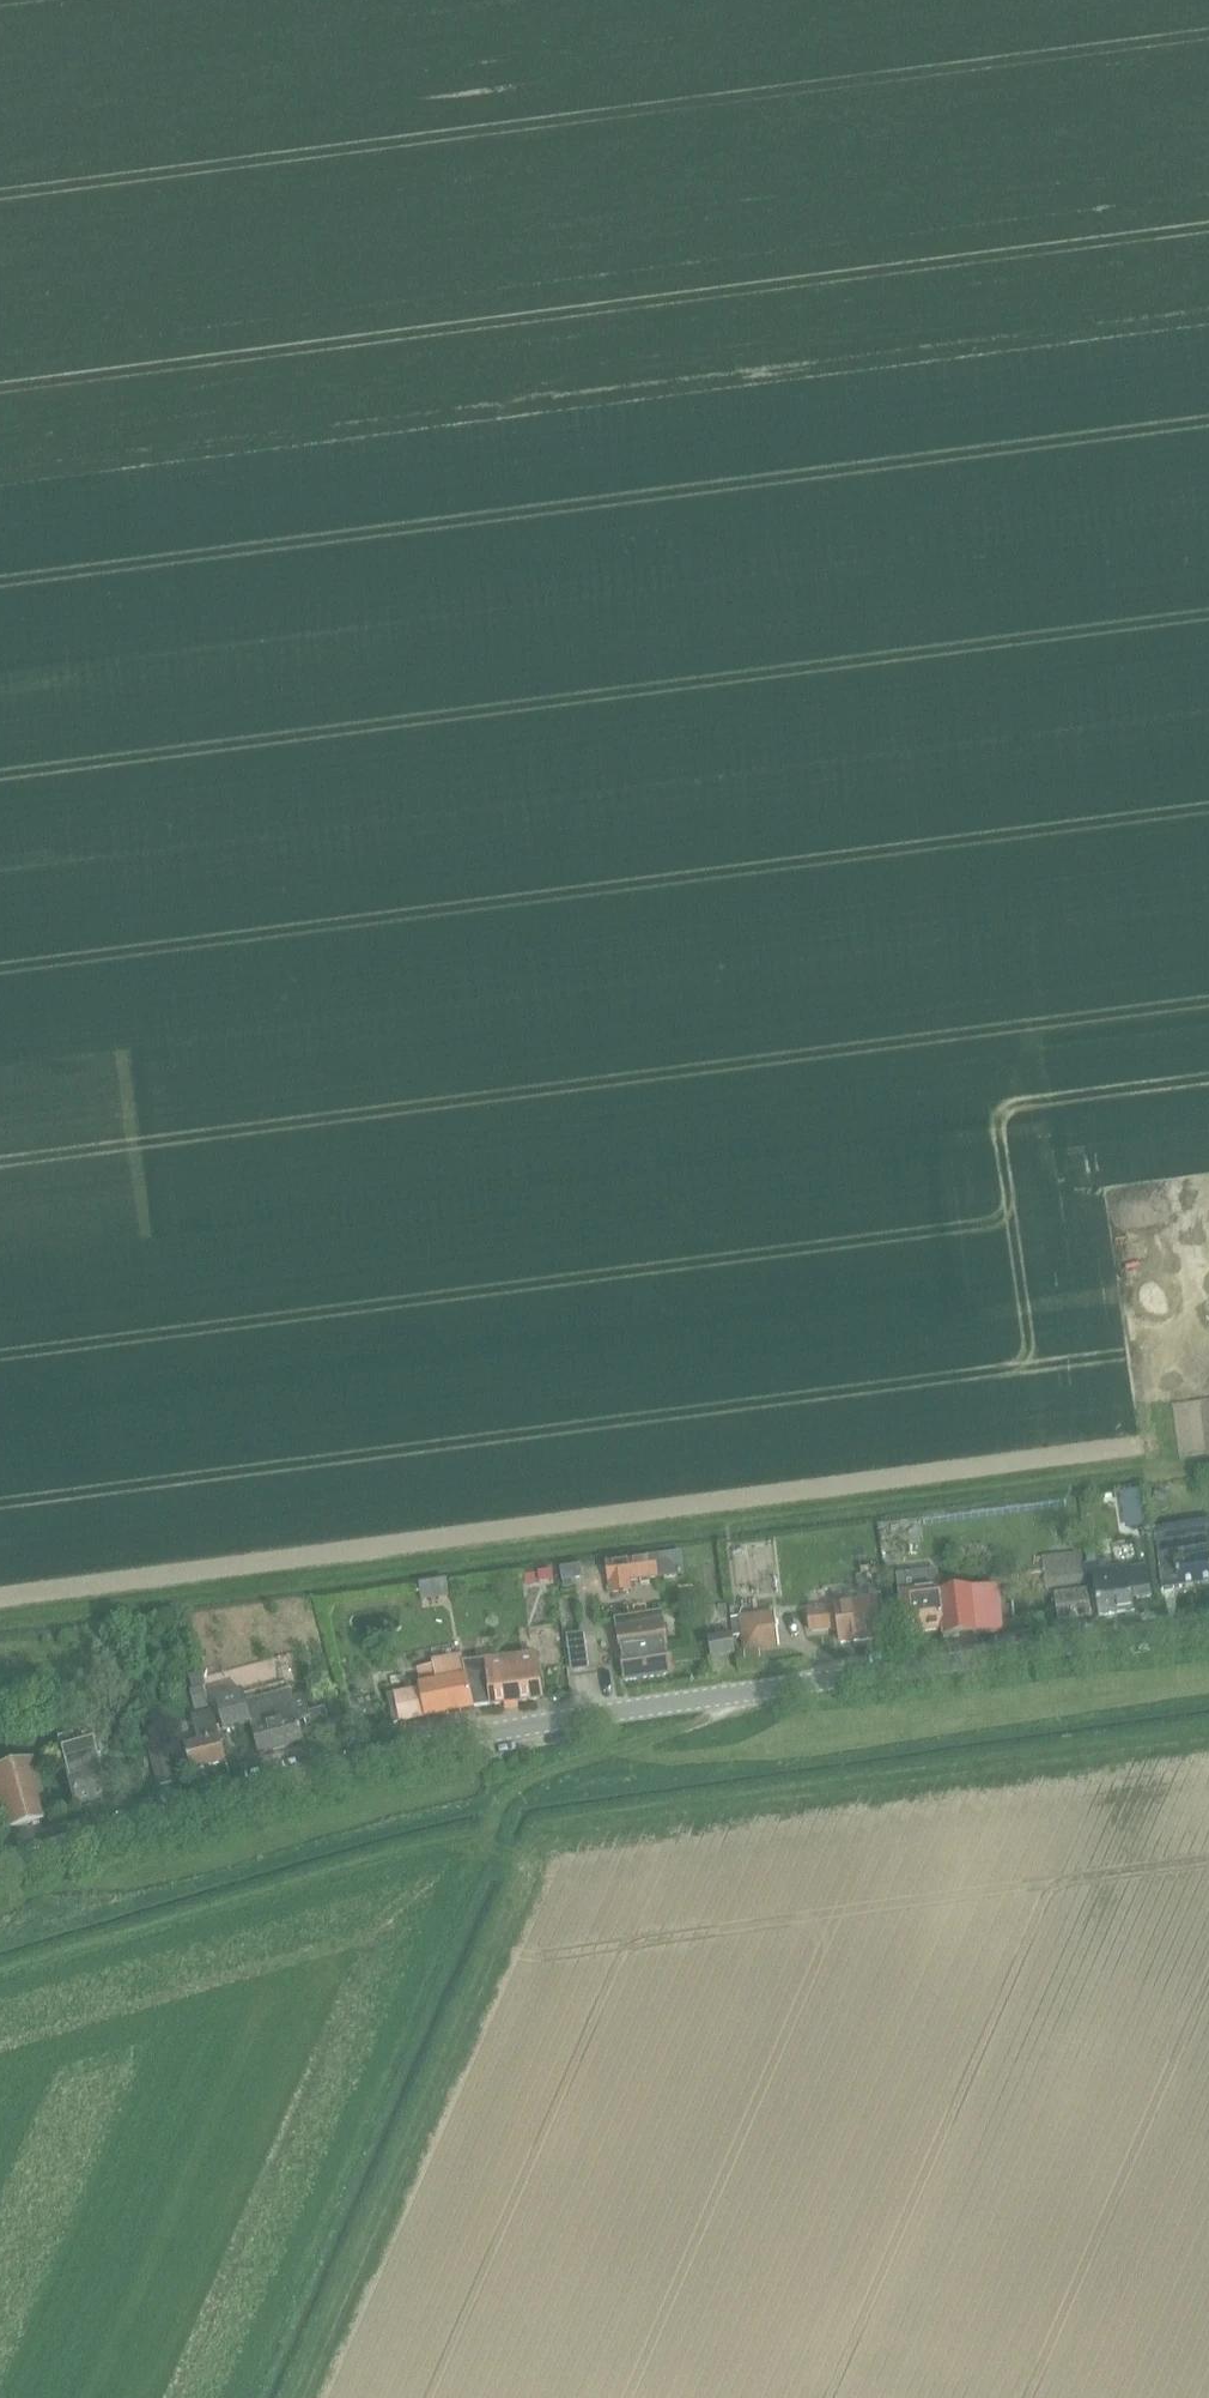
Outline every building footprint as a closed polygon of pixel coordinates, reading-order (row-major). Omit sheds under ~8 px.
[(1140,1491),(1121,1494),(1124,1516),(1143,1513),(1140,1491)] [(1157,1555),(1159,1567),(1163,1590),(1208,1584),(1208,1542),(1208,1536),(1156,1544),(1157,1555)] [(656,1558),(608,1564),(611,1594),(632,1592),(631,1582),(659,1579),(683,1576),(681,1555),(656,1558)] [(582,1566),(561,1569),(563,1582),(583,1579),(582,1566)] [(1043,1571),(1046,1592),(1087,1586),(1084,1566),(1043,1571)] [(1093,1576),(1096,1593),(1099,1617),(1135,1612),(1133,1600),(1152,1597),(1151,1586),(1147,1568),(1129,1571),(1128,1570),(1093,1576)] [(552,1570),(539,1572),(540,1582),(540,1583),(554,1581),(552,1570)] [(939,1571),(897,1577),(899,1593),(902,1593),(905,1619),(906,1633),(934,1630),(943,1629),(944,1637),(1001,1630),(1002,1630),(1001,1617),(1000,1607),(997,1586),(939,1593),(938,1589),(941,1588),(939,1571)] [(1004,1626),(1023,1625),(1023,1592),(1003,1592),(1004,1626)] [(1055,1596),(1055,1598),(1058,1622),(1091,1618),(1088,1592),(1055,1596)] [(880,1637),(878,1623),(875,1602),(808,1610),(811,1632),(840,1628),(841,1642),(880,1637)] [(776,1614),(740,1618),(742,1636),(743,1638),(778,1634),(776,1614)] [(740,1618),(731,1619),(733,1637),(742,1636),(740,1618)] [(671,1673),(667,1648),(664,1649),(662,1634),(661,1624),(620,1630),(624,1655),(622,1655),(626,1680),(671,1673)] [(584,1635),(566,1637),(568,1649),(586,1647),(584,1635)] [(709,1641),(711,1659),(736,1655),(733,1637),(709,1641)] [(394,1690),(387,1692),(394,1724),(473,1709),(473,1708),(543,1699),(537,1655),(463,1664),(462,1655),(433,1661),(434,1665),(418,1668),(421,1685),(420,1685),(421,1689),(395,1694),(394,1690)] [(266,1676),(311,1670),(309,1659),(264,1664),(266,1676)] [(227,1761),(221,1738),(214,1713),(212,1713),(205,1688),(207,1687),(203,1673),(190,1676),(193,1690),(190,1690),(197,1717),(193,1718),(194,1725),(180,1729),(191,1770),(227,1761)] [(216,1699),(219,1708),(225,1731),(251,1724),(260,1755),(304,1742),(299,1723),(311,1719),(312,1719),(311,1714),(306,1695),(292,1699),(287,1683),(271,1688),(274,1699),(247,1707),(242,1692),(216,1699)] [(326,1709),(311,1714),(312,1719),(311,1719),(315,1735),(332,1730),(326,1709)] [(55,1740),(70,1785),(76,1808),(106,1800),(100,1777),(93,1757),(100,1755),(97,1743),(74,1748),(70,1735),(55,1740)] [(150,1750),(153,1762),(158,1786),(175,1782),(166,1746),(150,1750)] [(0,1768),(0,1830),(0,1832),(48,1818),(31,1759),(0,1768)]
